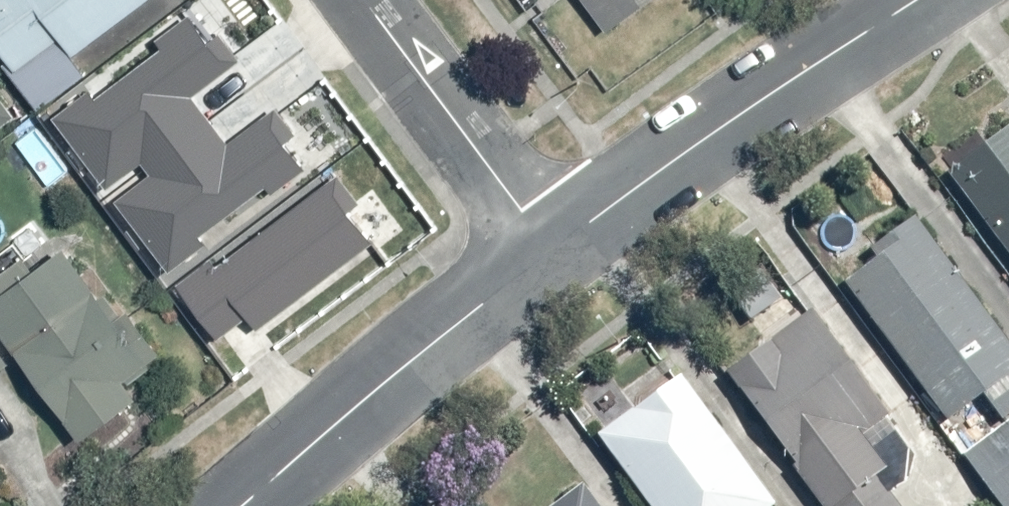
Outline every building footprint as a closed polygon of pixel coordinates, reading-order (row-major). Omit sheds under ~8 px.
[(11,59),(6,64),(41,111),(91,74),(78,57),(155,0),(0,0),(0,44),(11,59)] [(606,34),(655,0),(581,0),(606,34)] [(152,174),(119,199),(173,271),(210,243),(205,236),(270,187),(277,195),(312,169),(292,142),(301,136),(279,107),(231,143),(194,94),(242,59),(224,35),(213,44),(193,17),(163,40),(169,48),(100,99),(93,89),(56,117),(110,189),(144,163),(152,174)] [(15,116),(0,95),(0,127),(15,116)] [(954,170),(1008,245),(1008,129),(954,170)] [(214,260),(181,286),(221,338),(251,315),(262,329),(379,241),(356,211),(364,204),(341,175),(220,268),(214,260)] [(921,209),(875,241),(883,252),(849,276),(950,420),(1008,379),(1008,335),(921,209)] [(81,436),(138,393),(129,381),(167,352),(133,306),(121,315),(70,246),(39,269),(30,257),(0,279),(0,327),(81,436)] [(732,371),(830,505),(907,505),(883,473),(893,466),(868,432),(891,415),(816,311),(732,371)] [(684,371),(602,430),(657,505),(775,505),(780,502),(684,371)] [(561,505),(603,505),(588,486),(561,505)]
